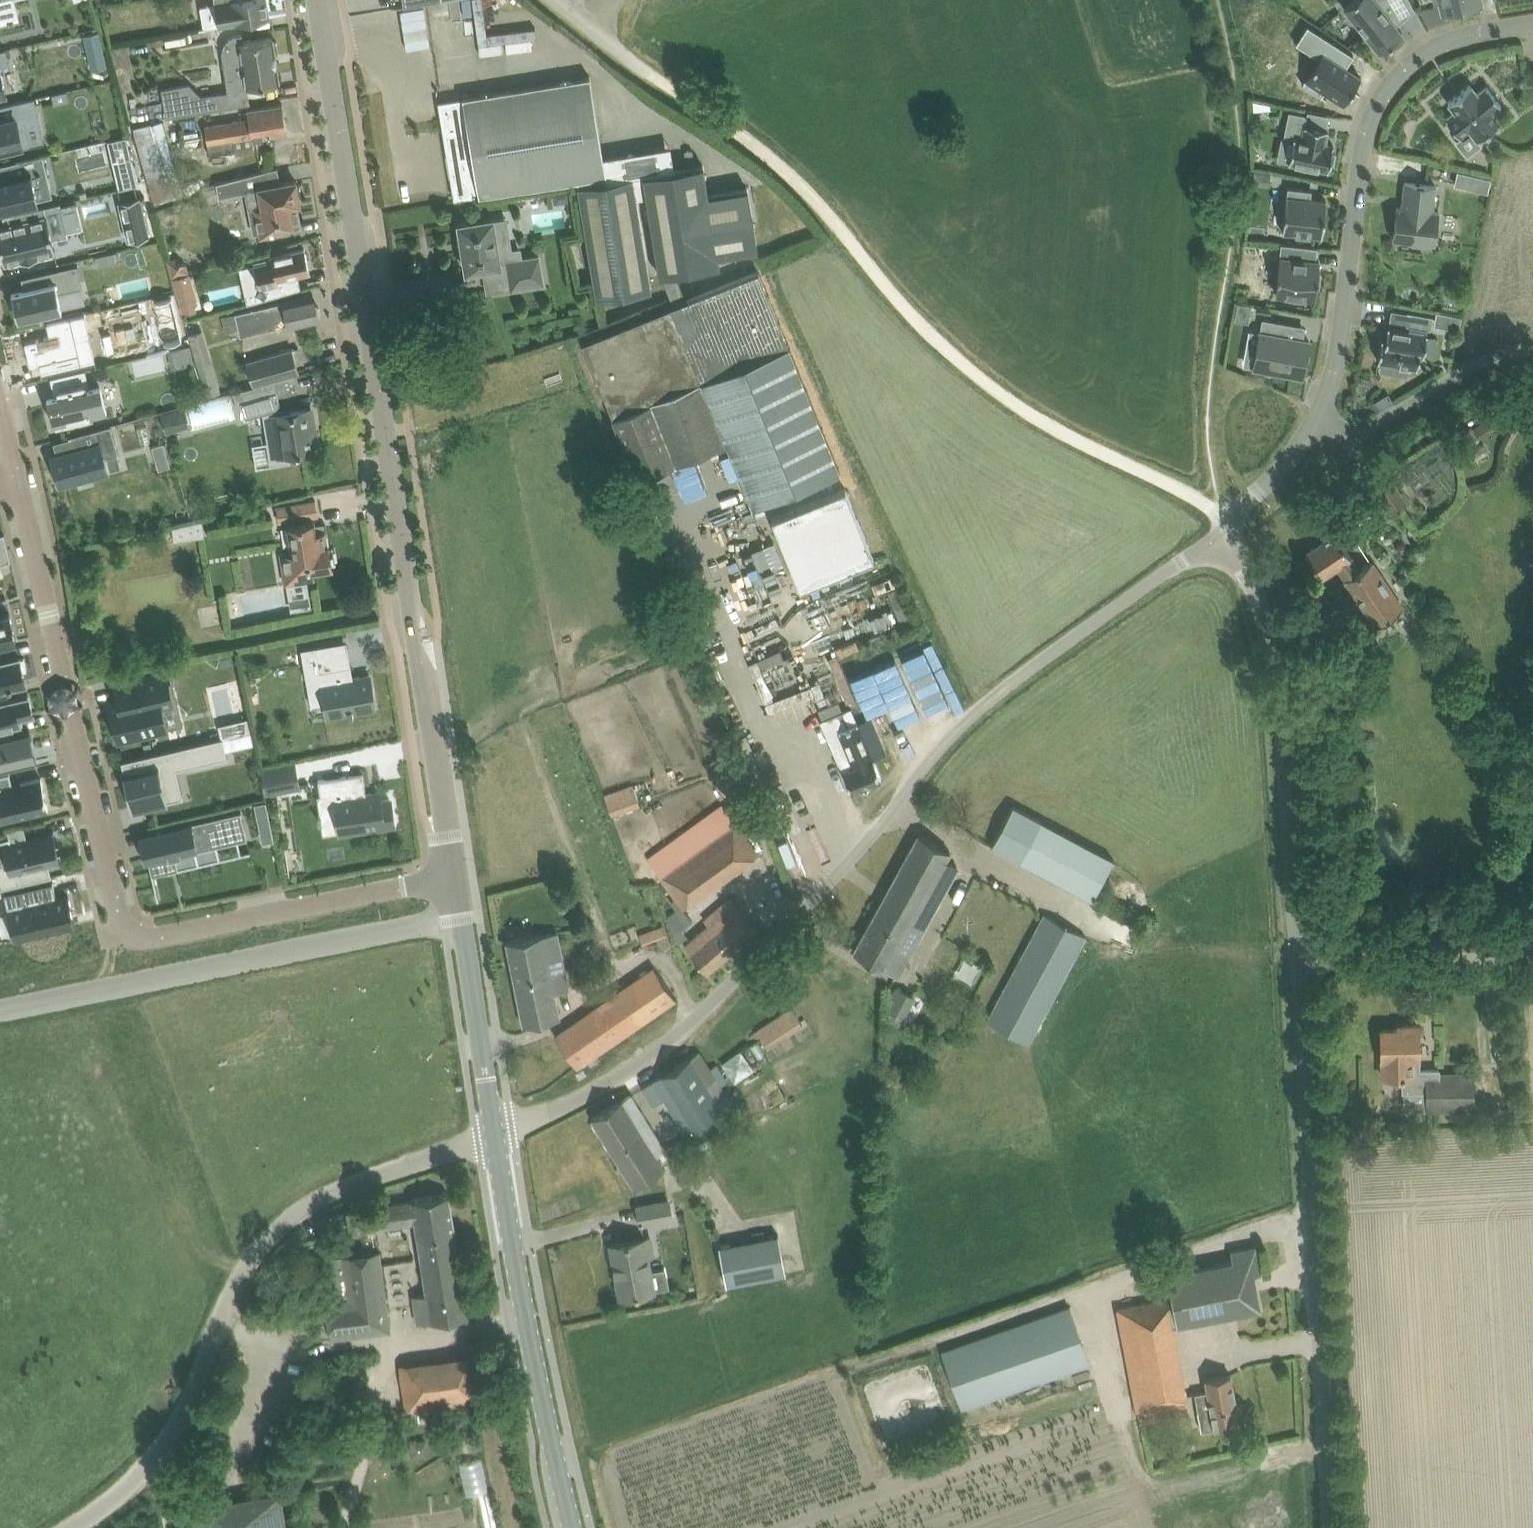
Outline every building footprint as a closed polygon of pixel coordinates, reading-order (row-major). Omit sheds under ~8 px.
[(15,6),(14,0),(0,0),(0,9),(15,6)] [(213,3),(217,26),(236,23),(249,20),(269,17),(266,0),(228,0),(213,3)] [(1344,7),(1379,51),(1402,32),(1396,24),(1404,18),(1399,12),(1401,10),(1393,0),(1353,0),(1344,7)] [(1443,10),(1481,1),(1481,0),(1440,0),(1443,10)] [(108,5),(98,7),(99,16),(110,15),(108,5)] [(1307,24),(1296,42),(1318,56),(1302,82),(1325,97),(1326,95),(1323,93),(1325,90),(1344,102),(1361,75),(1346,65),(1353,53),(1307,24)] [(99,31),(85,35),(89,52),(103,49),(99,31)] [(161,87),(166,114),(218,107),(216,93),(234,90),(242,85),(247,84),(247,85),(259,83),(279,80),(272,37),(243,41),(242,34),(231,36),(227,39),(224,44),(222,48),(222,52),(227,89),(202,94),(189,82),(161,87)] [(8,91),(2,65),(9,63),(6,48),(0,49),(0,93),(8,91)] [(439,101),(444,134),(455,198),(479,194),(479,196),(578,179),(597,297),(651,288),(636,196),(647,195),(660,274),(720,264),(718,254),(758,248),(748,188),(708,194),(703,164),(678,169),(607,180),(603,156),(590,75),(463,96),(463,97),(439,101)] [(1469,84),(1447,102),(1455,111),(1445,119),(1461,137),(1470,130),(1478,139),(1499,121),(1492,112),(1501,104),(1486,86),(1476,93),(1469,84)] [(67,89),(53,92),(55,102),(69,99),(67,89)] [(31,145),(25,121),(39,117),(34,97),(0,105),(0,117),(1,119),(0,119),(0,152),(31,145)] [(1270,103),(1253,99),(1253,109),(1270,108),(1270,103)] [(249,119),(206,126),(208,143),(209,153),(235,150),(235,153),(254,150),(252,137),(287,131),(282,103),(248,109),(249,119)] [(1288,111),(1284,136),(1294,138),(1289,161),(1310,166),(1310,165),(1314,166),(1314,167),(1328,169),(1330,162),(1334,163),(1336,152),(1332,152),(1333,144),(1323,142),(1324,136),(1326,136),(1328,128),(1305,124),(1306,114),(1288,111)] [(163,120),(134,127),(155,201),(183,193),(163,120)] [(603,156),(607,180),(678,169),(674,144),(603,156)] [(0,179),(0,208),(37,199),(31,175),(37,173),(38,175),(41,175),(41,172),(47,171),(43,154),(0,164),(0,165),(3,178),(0,179)] [(133,160),(115,164),(120,188),(138,184),(133,160)] [(269,168),(217,182),(218,191),(219,195),(247,190),(251,213),(257,212),(261,235),(283,231),(281,224),(299,221),(296,202),(300,202),(296,179),(272,184),(269,168)] [(1254,168),(1252,183),(1268,184),(1269,169),(1254,168)] [(1486,192),(1490,178),(1458,171),(1455,185),(1486,192)] [(217,182),(203,185),(205,194),(218,191),(217,182)] [(1397,207),(1393,239),(1412,242),(1412,245),(1431,247),(1431,244),(1435,244),(1439,212),(1433,211),(1436,186),(1405,182),(1402,208),(1397,207)] [(1283,231),(1322,235),(1327,199),(1311,198),(1312,189),(1288,186),(1283,231)] [(569,188),(553,191),(555,203),(571,200),(569,188)] [(127,239),(148,235),(138,196),(118,201),(127,239)] [(2,251),(5,262),(22,258),(23,260),(38,256),(37,254),(55,250),(52,238),(68,235),(60,202),(14,213),(16,222),(5,225),(0,226),(0,252),(2,251)] [(499,252),(493,216),(459,222),(466,269),(501,264),(500,263),(508,262),(512,287),(543,282),(539,255),(521,258),(520,248),(499,252)] [(252,263),(256,283),(243,285),(247,302),(301,287),(298,273),(310,271),(305,248),(271,255),(272,259),(269,260),(268,257),(254,260),(255,263),(252,263)] [(117,251),(96,256),(98,266),(119,261),(117,251)] [(1280,251),(1276,292),(1315,296),(1317,285),(1319,285),(1320,273),(1318,272),(1318,270),(1316,270),(1317,264),(1319,264),(1319,261),(1296,258),(1296,253),(1280,251)] [(170,259),(168,260),(173,276),(189,271),(187,265),(181,261),(176,257),(170,259)] [(24,288),(12,290),(16,309),(18,318),(50,311),(62,309),(58,293),(57,287),(81,282),(77,265),(78,265),(77,263),(21,276),(24,288)] [(584,340),(614,415),(639,477),(726,441),(753,507),(840,472),(759,270),(584,340)] [(173,278),(181,304),(193,301),(196,310),(202,308),(191,272),(173,278)] [(175,292),(156,296),(166,341),(186,336),(175,292)] [(283,301),(223,315),(226,330),(239,328),(271,321),(272,329),(289,325),(299,322),(319,318),(313,294),(294,298),(283,301)] [(193,301),(181,304),(183,314),(196,310),(193,301)] [(1382,337),(1378,360),(1417,367),(1420,352),(1424,353),(1428,328),(1431,328),(1433,315),(1408,311),(1407,312),(1410,312),(1408,324),(1409,324),(1409,328),(1388,325),(1386,337),(1382,337)] [(1449,313),(1446,326),(1458,328),(1460,315),(1449,313)] [(50,338),(25,344),(31,371),(40,369),(43,378),(50,377),(85,368),(98,365),(98,363),(94,364),(89,341),(92,340),(87,317),(47,327),(50,338)] [(1262,317),(1254,367),(1303,375),(1309,339),(1287,335),(1289,322),(1262,317)] [(204,329),(189,334),(198,366),(213,361),(204,329)] [(191,344),(170,349),(174,368),(196,363),(191,344)] [(292,346),(247,359),(253,385),(273,379),(293,374),(299,372),(292,346)] [(213,361),(198,366),(207,396),(222,392),(213,361)] [(50,377),(56,401),(50,402),(56,428),(90,420),(89,414),(105,410),(99,384),(90,386),(85,368),(50,377)] [(253,385),(234,391),(238,406),(243,405),(246,417),(262,413),(273,410),(273,415),(270,415),(274,439),(268,441),(272,464),(291,461),(289,453),(318,448),(315,430),(308,431),(305,409),(283,412),(273,379),(253,385)] [(186,409),(163,415),(167,432),(190,426),(186,409)] [(54,455),(62,483),(108,470),(104,456),(120,452),(112,424),(72,435),(76,449),(54,455)] [(1470,425),(1454,435),(1460,444),(1463,448),(1479,438),(1478,437),(1470,425)] [(164,442),(152,446),(155,457),(167,454),(164,442)] [(1374,485),(1385,501),(1392,511),(1407,501),(1389,474),(1374,485)] [(846,488),(772,518),(800,588),(874,558),(846,488)] [(296,503),(277,506),(279,520),(286,519),(291,545),(293,544),(294,551),(280,553),(284,579),(313,575),(313,569),(333,566),(332,562),(335,560),(333,550),(330,548),(329,545),(327,546),(324,530),(315,532),(314,526),(316,526),(315,519),(310,520),(310,516),(318,514),(316,500),(296,503)] [(194,521),(180,524),(182,538),(196,536),(194,521)] [(0,531),(0,564),(10,560),(2,530),(0,531)] [(1352,555),(1347,549),(1336,532),(1306,552),(1322,575),(1338,566),(1376,625),(1403,608),(1372,561),(1360,569),(1351,556),(1352,555)] [(745,554),(751,570),(770,563),(764,547),(745,554)] [(310,592),(290,595),(292,609),(312,606),(310,592)] [(16,640),(10,612),(0,615),(0,643),(16,640)] [(373,692),(370,675),(353,678),(351,664),(321,669),(317,645),(301,648),(305,669),(305,668),(309,687),(322,685),(323,688),(328,715),(350,711),(350,713),(354,712),(354,711),(375,707),(373,692)] [(829,654),(844,702),(856,698),(841,650),(829,654)] [(25,679),(23,670),(27,669),(24,657),(20,658),(20,655),(3,659),(0,659),(0,685),(25,679)] [(879,679),(892,699),(911,687),(898,667),(879,679)] [(119,709),(110,711),(117,740),(167,728),(162,706),(174,703),(167,673),(114,685),(118,701),(119,709)] [(19,719),(18,713),(32,710),(28,691),(0,698),(0,723),(19,719)] [(843,711),(822,720),(829,735),(840,730),(853,761),(841,766),(843,770),(851,789),(863,784),(865,787),(870,785),(869,782),(881,777),(875,761),(866,742),(879,736),(871,717),(858,723),(851,708),(843,711)] [(250,718),(220,725),(223,737),(253,730),(250,718)] [(0,736),(0,768),(37,759),(30,729),(2,736),(0,736)] [(223,737),(212,739),(217,760),(228,757),(223,737)] [(187,745),(121,760),(125,777),(127,777),(129,784),(127,784),(132,809),(183,797),(177,769),(192,765),(187,745)] [(300,787),(295,762),(263,768),(268,793),(300,787)] [(365,771),(320,778),(323,795),(336,793),(342,831),(396,823),(392,797),(374,800),(373,791),(368,792),(365,771)] [(41,778),(13,785),(10,772),(0,774),(0,820),(48,809),(41,778)] [(605,793),(612,815),(640,806),(632,784),(605,793)] [(268,798),(256,800),(259,816),(272,813),(268,798)] [(722,803),(648,857),(671,894),(674,898),(681,908),(683,907),(754,855),(759,852),(722,803)] [(993,844),(1020,858),(1092,897),(1114,857),(1042,819),(1041,820),(1014,806),(993,844)] [(147,845),(145,845),(149,861),(152,874),(178,868),(175,855),(218,845),(247,838),(241,810),(167,828),(150,832),(150,834),(150,833),(153,845),(147,847),(147,845)] [(10,837),(2,839),(3,844),(4,844),(8,861),(0,862),(0,880),(1,885),(0,885),(0,888),(52,876),(49,865),(61,862),(54,831),(11,841),(10,837)] [(919,833),(853,951),(871,961),(888,970),(895,974),(898,976),(910,955),(897,948),(911,922),(924,930),(959,867),(957,866),(945,859),(950,851),(936,843),(919,833)] [(53,882),(4,893),(15,939),(76,925),(68,894),(56,896),(53,882)] [(708,923),(683,944),(707,972),(758,929),(729,896),(703,918),(708,923)] [(675,910),(667,916),(676,944),(683,940),(686,938),(680,929),(691,921),(681,908),(674,898),(669,902),(675,910)] [(1045,916),(994,1010),(1034,1031),(1084,937),(1045,916)] [(569,988),(557,931),(506,941),(523,1024),(560,1016),(555,991),(569,988)] [(676,997),(654,966),(555,1035),(577,1066),(676,997)] [(903,1017),(905,1018),(916,998),(900,989),(889,1010),(890,1010),(886,1018),(899,1025),(903,1017)] [(757,1030),(768,1047),(803,1024),(792,1007),(757,1030)] [(1403,1028),(1382,1029),(1382,1058),(1383,1058),(1383,1076),(1404,1076),(1404,1091),(1426,1091),(1426,1109),(1474,1108),(1474,1103),(1474,1079),(1474,1072),(1440,1073),(1439,1069),(1419,1069),(1418,1024),(1403,1025),(1403,1028)] [(744,1048),(724,1061),(736,1081),(757,1068),(744,1048)] [(653,1079),(642,1086),(654,1105),(665,1098),(685,1130),(731,1102),(719,1083),(727,1078),(718,1063),(710,1068),(699,1051),(653,1079)] [(622,1097),(592,1115),(634,1185),(665,1166),(622,1097)] [(355,1210),(347,1212),(350,1231),(358,1230),(359,1230),(378,1227),(416,1220),(428,1292),(415,1294),(420,1322),(432,1320),(449,1318),(468,1314),(452,1214),(449,1193),(412,1199),(412,1200),(355,1209),(355,1210)] [(642,1223),(673,1218),(670,1200),(638,1206),(642,1223)] [(719,1245),(726,1284),(786,1273),(778,1233),(719,1245)] [(653,1254),(650,1236),(611,1243),(620,1295),(669,1286),(665,1268),(651,1271),(648,1255),(653,1254)] [(1261,1272),(1256,1245),(1230,1250),(1232,1260),(1167,1273),(1172,1299),(1177,1323),(1177,1324),(1261,1307),(1254,1274),(1261,1272)] [(349,1298),(326,1301),(331,1337),(380,1331),(378,1312),(388,1311),(380,1250),(343,1255),(345,1268),(336,1270),(334,1256),(333,1256),(338,1295),(348,1294),(349,1298)] [(1177,1323),(1172,1299),(1116,1310),(1135,1411),(1185,1401),(1169,1324),(1177,1323)] [(959,1407),(1087,1363),(1067,1306),(939,1350),(959,1407)] [(475,1352),(455,1355),(400,1363),(406,1411),(462,1403),(482,1400),(475,1352)] [(1231,1374),(1207,1378),(1208,1389),(1196,1391),(1202,1428),(1240,1422),(1231,1374)] [(468,1494),(490,1489),(483,1459),(461,1464),(468,1494)] [(193,1504),(197,1527),(287,1527),(281,1490),(193,1504)]
